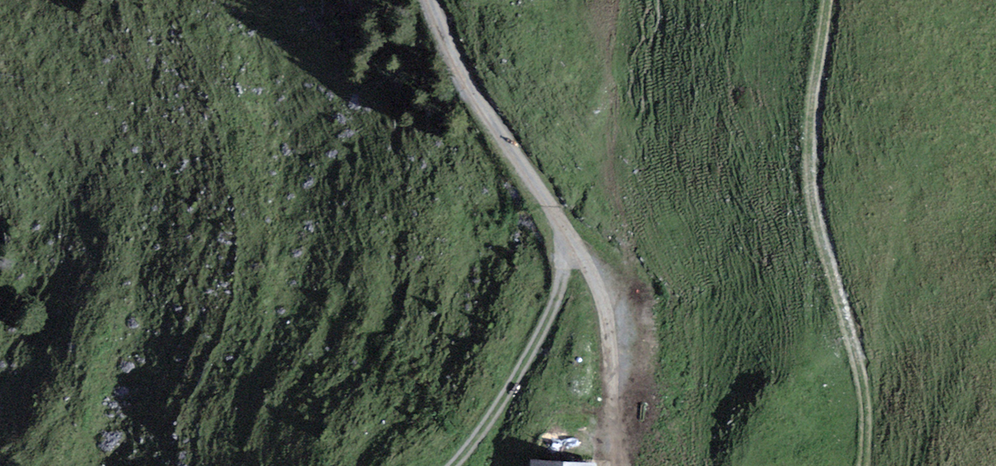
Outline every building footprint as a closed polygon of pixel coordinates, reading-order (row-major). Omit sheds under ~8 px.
[(531,465),(596,465),(597,461),(532,457),(531,465)]
